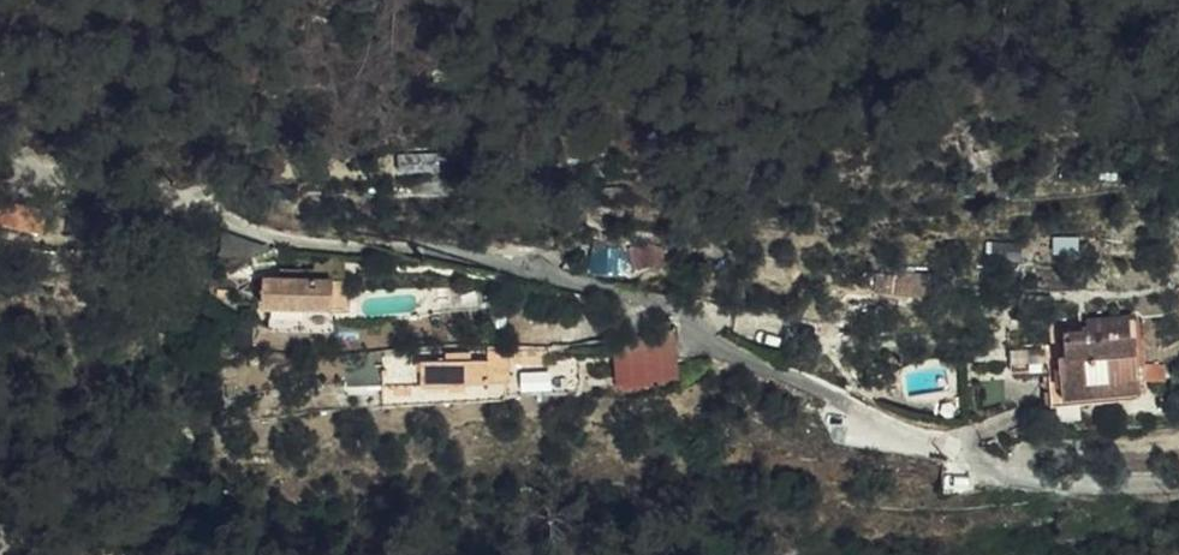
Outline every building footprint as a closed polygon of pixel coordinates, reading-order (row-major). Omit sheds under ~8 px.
[(48,209),(0,198),(0,222),(43,231),(48,209)] [(616,243),(617,234),(596,234),(593,271),(622,274),(623,262),(628,261),(629,244),(616,243)] [(265,260),(264,279),(329,279),(329,270),(282,268),(282,260),(265,260)] [(925,294),(926,277),(894,275),(893,291),(925,294)] [(345,306),(346,288),(340,289),(334,288),(333,279),(329,279),(264,279),(264,305),(345,306)] [(243,309),(233,306),(231,315),(240,318),(243,309)] [(1059,370),(1048,371),(1052,404),(1140,398),(1139,383),(1164,381),(1164,365),(1138,366),(1134,317),(1087,321),(1088,332),(1063,334),(1065,357),(1059,358),(1059,370)] [(256,346),(259,331),(236,322),(228,342),(244,347),(245,343),(256,346)] [(619,385),(683,379),(679,341),(615,348),(619,385)] [(395,383),(413,383),(422,383),(422,386),(448,386),(447,383),(510,381),(509,352),(488,353),(488,360),(471,360),(470,352),(446,354),(446,361),(384,363),(384,384),(395,383)] [(544,363),(544,352),(514,352),(514,363),(544,363)] [(899,381),(896,369),(880,375),(883,386),(899,381)] [(880,375),(868,379),(874,399),(886,395),(883,386),(880,375)] [(413,395),(413,383),(395,383),(395,395),(413,395)]
